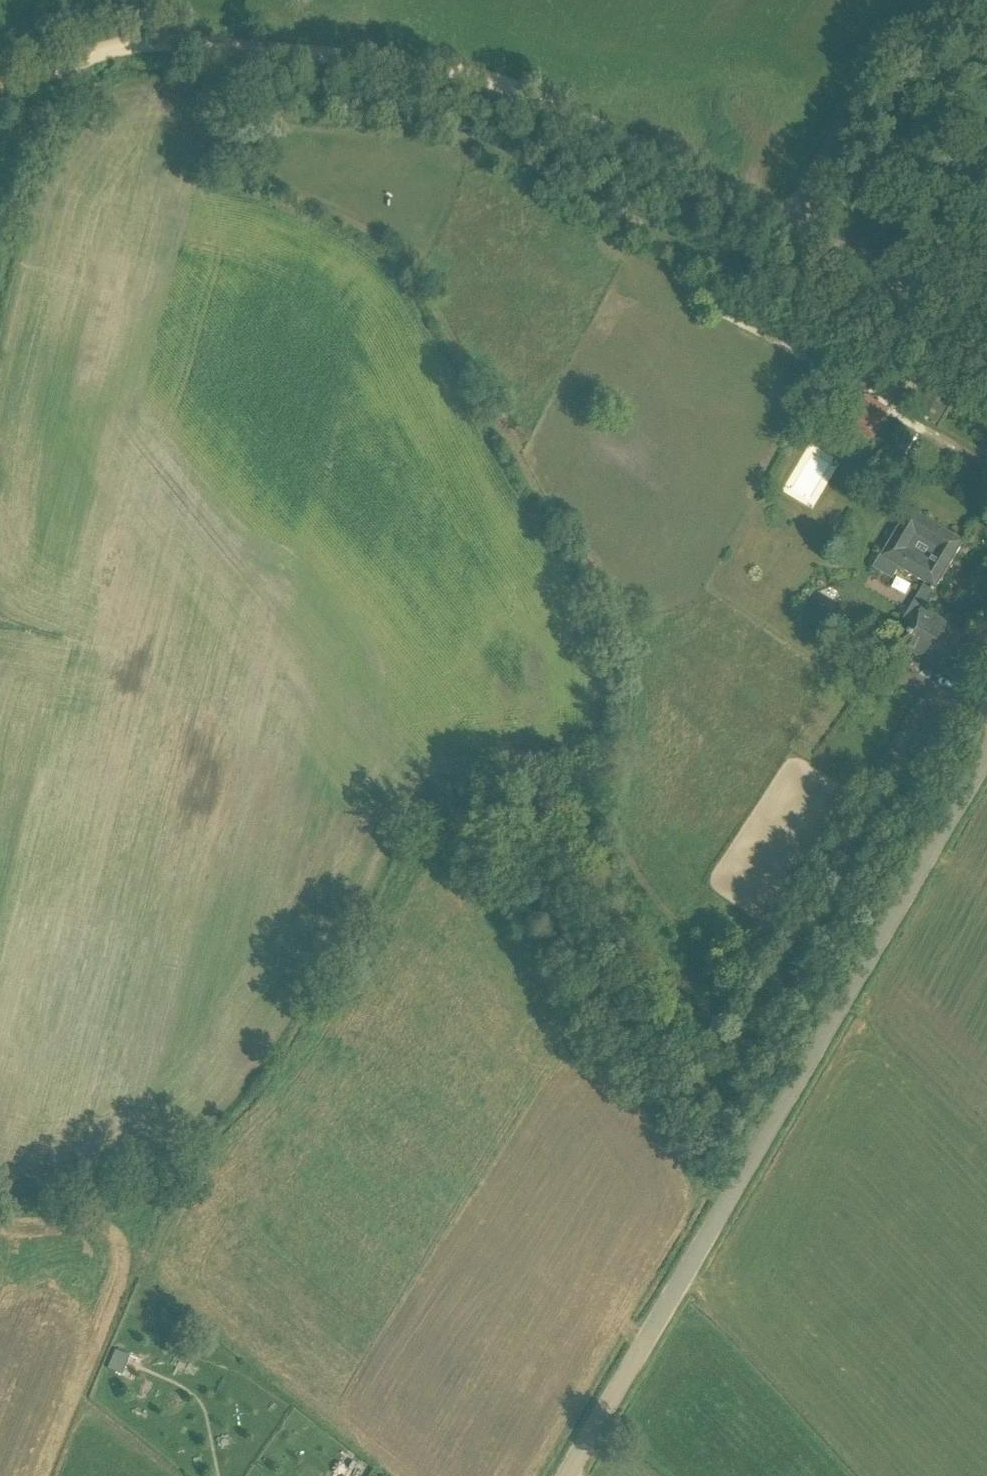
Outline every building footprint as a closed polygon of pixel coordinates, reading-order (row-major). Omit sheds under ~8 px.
[(928,394),(918,413),(941,425),(951,406),(928,394)] [(865,397),(848,427),(874,442),(891,412),(865,397)] [(814,445),(808,474),(828,478),(835,449),(814,445)] [(822,494),(827,486),(803,471),(798,479),(822,494)] [(937,588),(964,542),(910,510),(883,556),(937,588)] [(940,668),(961,631),(922,609),(901,645),(940,668)]
